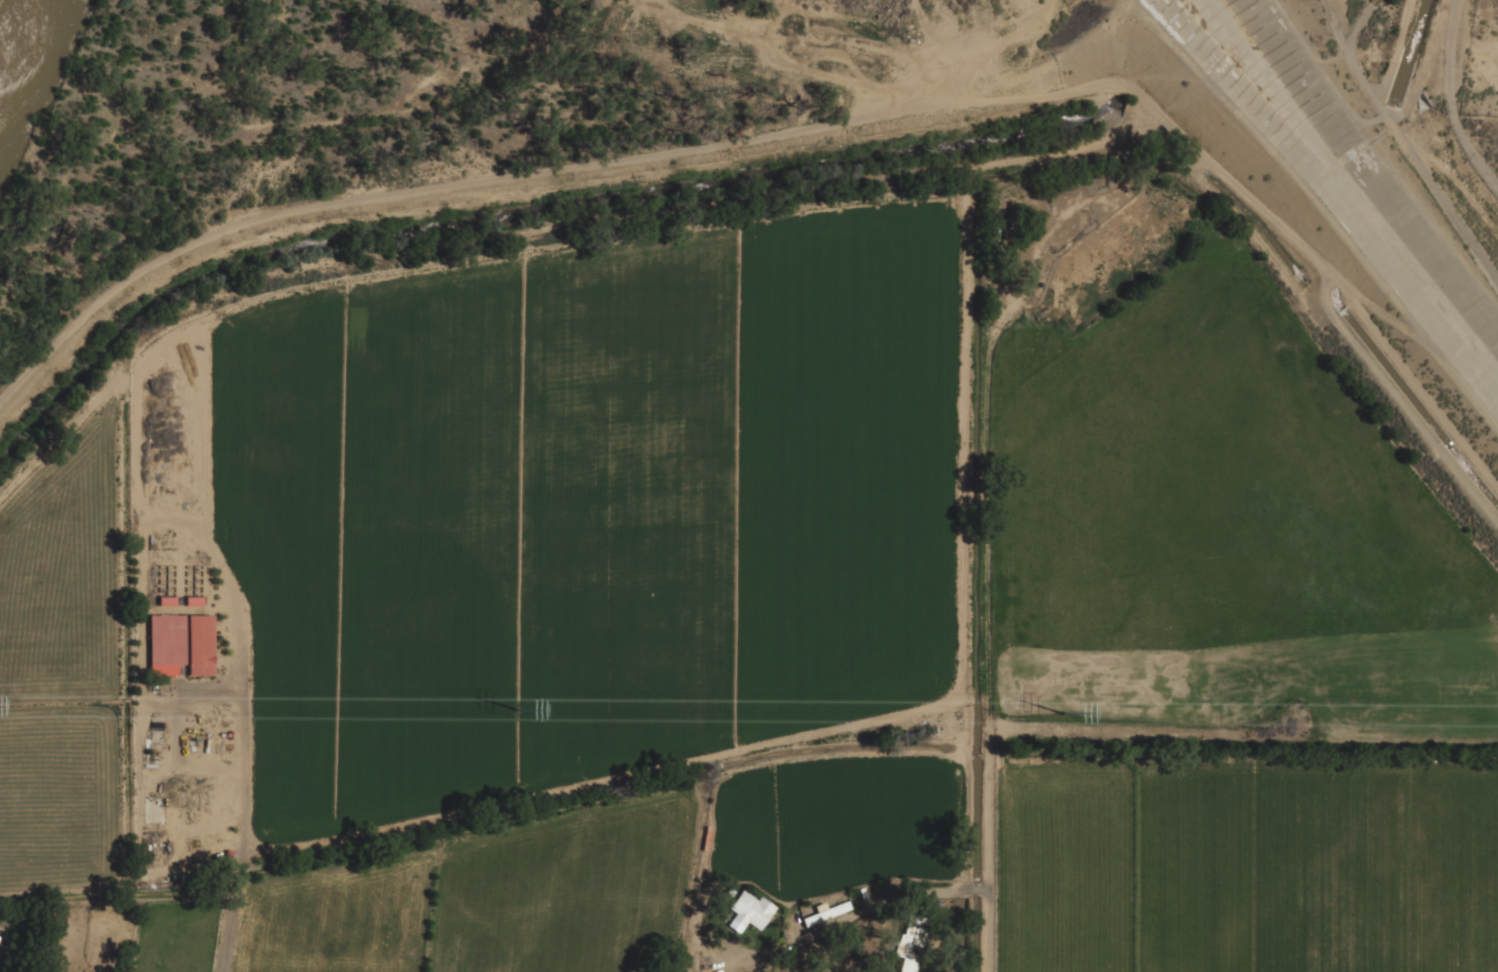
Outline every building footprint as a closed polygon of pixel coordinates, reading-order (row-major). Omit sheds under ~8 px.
[(149,675),(177,675),(177,665),(185,665),(185,675),(212,675),(212,614),(149,614),(149,675)] [(737,912),(732,919),(746,929),(751,921),(762,929),(777,907),(744,886),(730,908),(737,912)] [(802,917),(805,925),(852,909),(849,901),(802,917)] [(906,913),(898,955),(902,956),(899,971),(916,971),(926,916),(906,913)]
